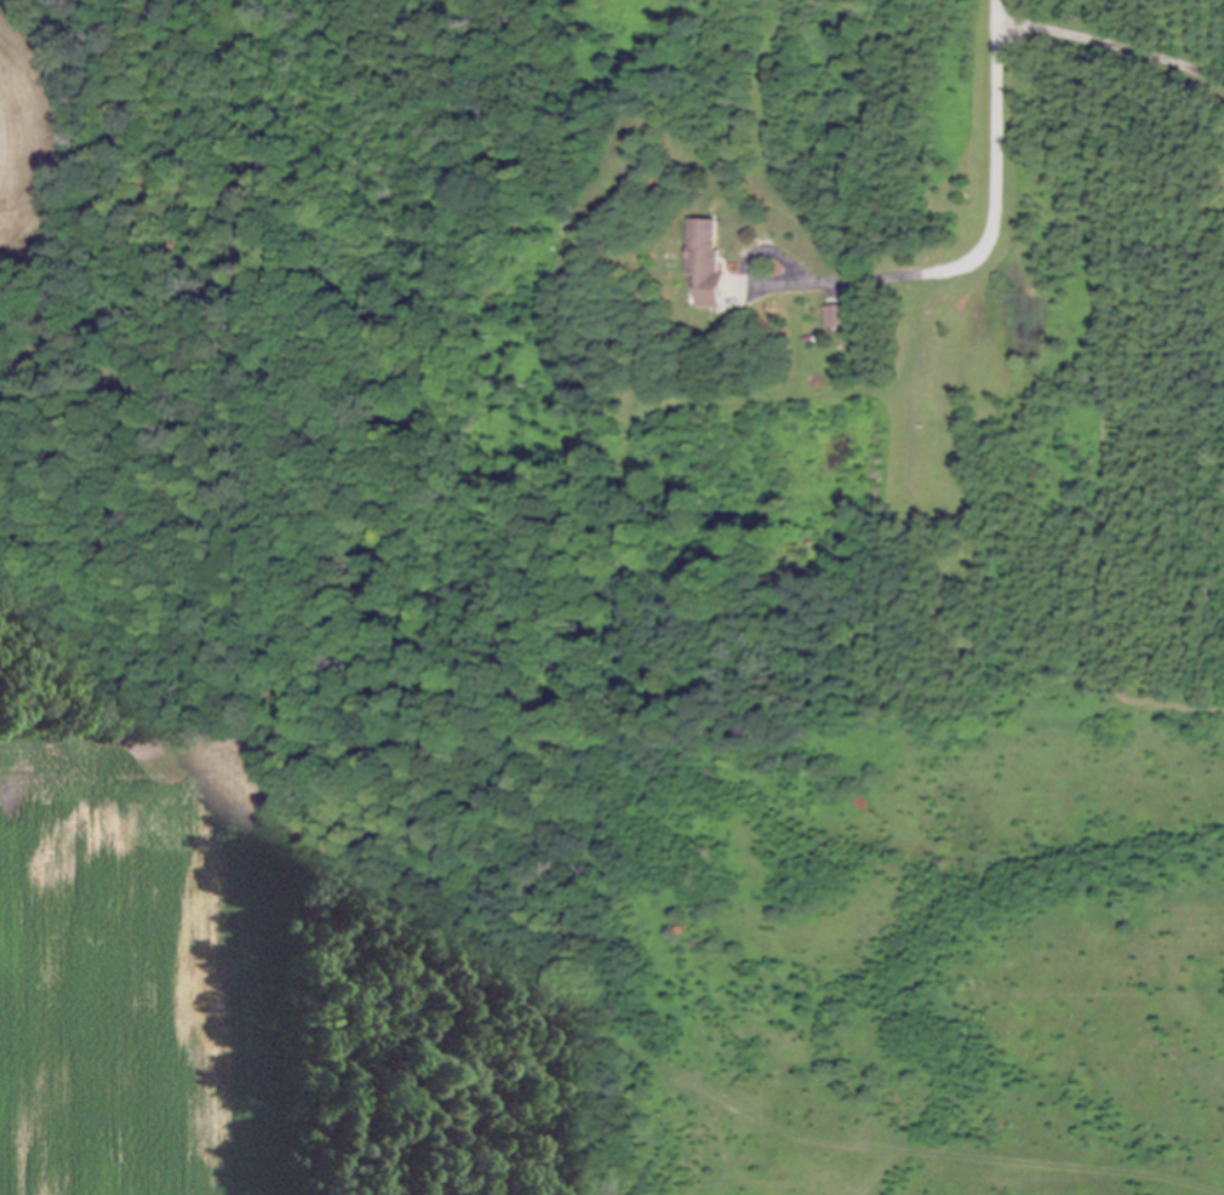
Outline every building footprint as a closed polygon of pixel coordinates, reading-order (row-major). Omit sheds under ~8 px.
[(702,309),(728,310),(729,278),(721,277),(722,223),(693,222),(691,278),(703,279),(702,309)] [(851,330),(850,308),(825,309),(827,332),(851,330)]
